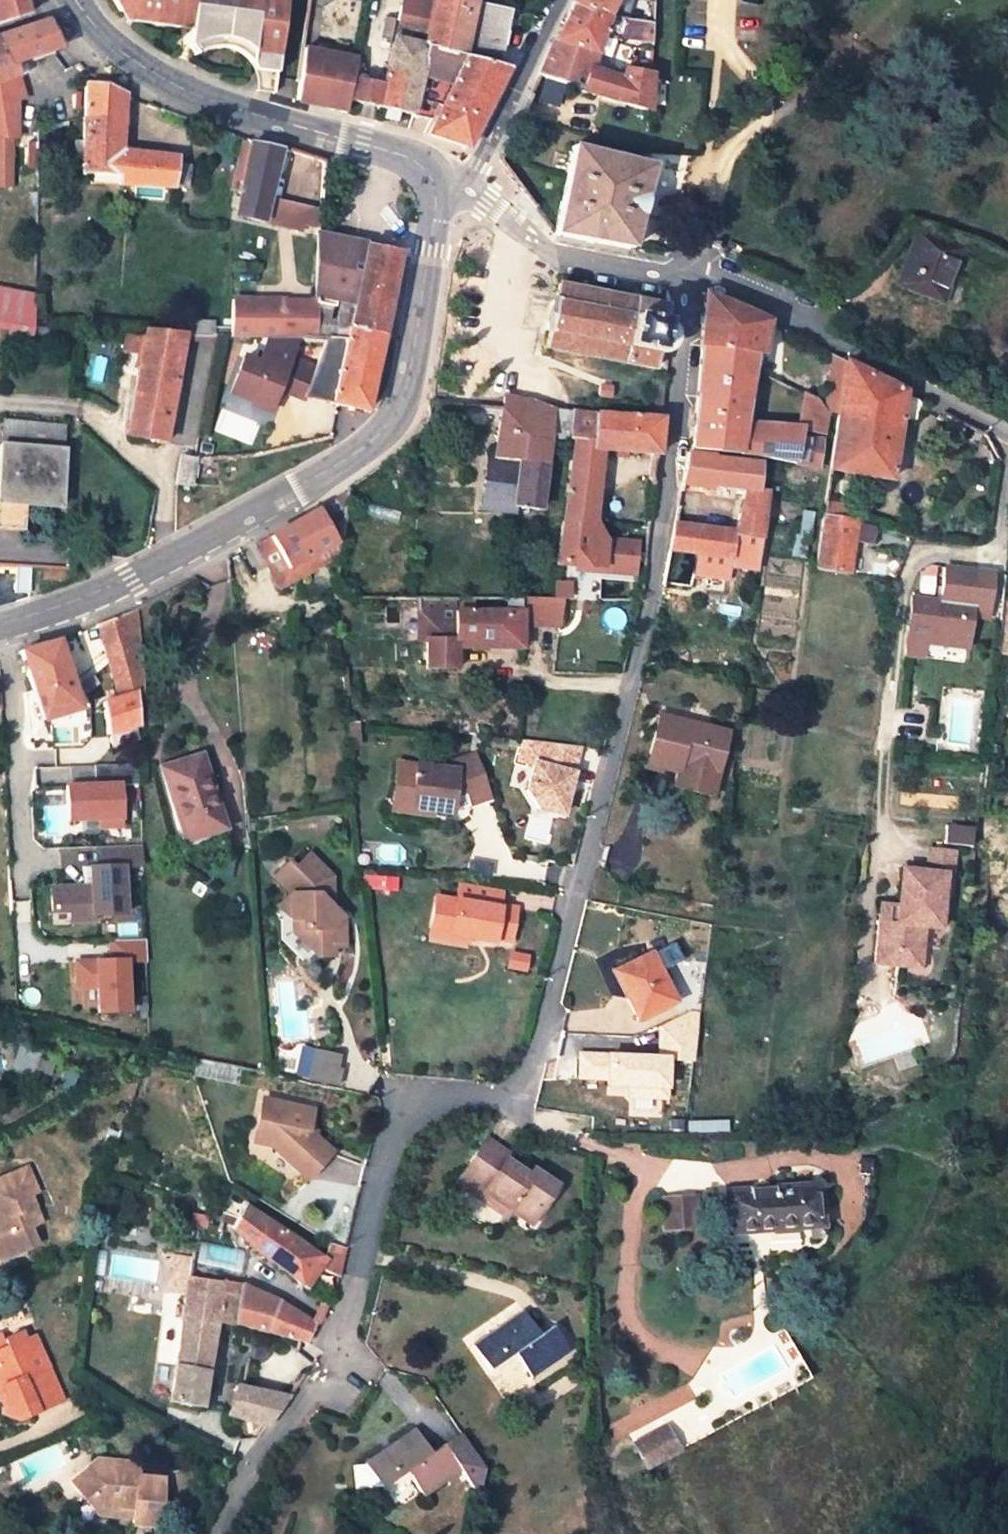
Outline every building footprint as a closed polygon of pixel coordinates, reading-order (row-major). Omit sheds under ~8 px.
[(27,16),(24,0),(0,0),(0,23),(27,16)] [(193,22),(192,29),(191,44),(193,50),(200,46),(208,44),(219,42),(230,44),(243,49),(253,56),(252,65),(277,68),(287,0),(283,0),(115,0),(121,13),(139,15),(193,22)] [(508,15),(473,6),(475,0),(434,0),(427,34),(425,47),(427,48),(497,66),(508,15)] [(614,0),(572,0),(568,6),(571,8),(607,16),(614,0)] [(645,0),(637,0),(632,21),(651,26),(652,2),(645,0)] [(571,8),(563,23),(601,35),(613,38),(634,44),(650,40),(651,26),(607,16),(571,8)] [(193,22),(139,15),(138,23),(192,29),(193,22)] [(18,84),(13,65),(61,48),(46,23),(0,38),(0,88),(18,84)] [(590,69),(601,35),(563,23),(553,44),(551,43),(537,77),(580,90),(587,68),(590,69)] [(353,80),(350,102),(384,111),(396,114),(411,118),(427,48),(425,47),(427,34),(396,27),(382,86),(353,80)] [(601,73),(613,38),(601,35),(590,69),(601,73)] [(634,44),(633,71),(648,74),(650,40),(634,44)] [(208,44),(200,46),(193,50),(196,57),(209,52),(215,50),(227,51),(236,53),(244,57),(252,65),(253,56),(243,49),(230,44),(219,42),(208,44)] [(411,118),(433,124),(427,135),(441,140),(465,150),(507,69),(497,66),(427,48),(411,118)] [(315,53),(302,51),(300,70),(298,70),(293,100),(308,104),(315,53)] [(356,59),(315,53),(308,104),(331,110),(348,114),(350,102),(353,80),(356,59)] [(274,95),(277,68),(252,65),(253,66),(256,78),(257,87),(257,93),(274,95)] [(580,90),(647,110),(648,74),(633,71),(623,69),(619,78),(601,73),(587,68),(580,90)] [(116,177),(116,187),(173,190),(176,164),(176,159),(121,153),(126,98),(86,85),(82,176),(88,176),(116,177)] [(396,114),(384,111),(381,120),(388,122),(394,124),(396,114)] [(50,125),(51,133),(69,129),(69,120),(50,125)] [(23,146),(23,183),(35,183),(36,133),(23,134),(23,146)] [(23,146),(23,134),(0,136),(0,147),(23,146)] [(235,217),(263,224),(269,199),(280,151),(255,145),(245,143),(233,188),(241,191),(235,217)] [(649,167),(571,149),(554,234),(628,249),(649,167)] [(176,164),(173,190),(187,191),(190,166),(176,164)] [(116,177),(88,176),(88,185),(116,187),(116,177)] [(321,186),(309,183),(304,207),(319,210),(321,186)] [(269,199),(263,224),(292,231),(295,205),(269,199)] [(304,207),(295,205),(292,231),(318,236),(319,210),(304,207)] [(941,303),(960,252),(914,234),(894,286),(941,303)] [(345,337),(380,338),(398,251),(318,236),(314,304),(312,337),(325,337),(345,337)] [(546,347),(652,368),(656,352),(663,352),(665,351),(671,348),(674,345),(676,340),(675,334),(671,326),(667,323),(662,322),(665,304),(560,283),(556,299),(551,298),(545,331),(549,332),(546,347)] [(9,329),(8,338),(30,341),(33,330),(34,296),(0,289),(0,327),(9,329)] [(756,355),(762,355),(769,323),(705,293),(700,347),(756,355)] [(282,337),(283,303),(230,302),(230,337),(268,337),(282,337)] [(314,304),(283,303),(282,337),(297,337),(312,337),(314,304)] [(213,324),(189,323),(188,335),(213,336),(213,324)] [(33,330),(30,341),(45,344),(47,331),(33,330)] [(126,436),(164,444),(183,335),(144,334),(126,436)] [(282,337),(268,337),(258,363),(242,357),(227,392),(250,402),(252,396),(269,403),(277,384),(282,387),(280,390),(302,399),(302,398),(314,367),(289,357),(297,337),(282,337)] [(302,398),(331,403),(345,337),(325,337),(314,367),(302,398)] [(345,337),(331,403),(364,411),(380,338),(345,337)] [(737,418),(746,419),(756,355),(700,347),(691,449),(771,459),(818,468),(822,439),(798,436),(745,430),(735,429),(737,418)] [(832,355),(825,399),(839,402),(845,361),(832,355)] [(829,470),(889,479),(899,421),(904,391),(845,361),(839,402),(829,470)] [(652,379),(649,412),(662,414),(664,380),(652,379)] [(615,387),(602,386),(601,398),(614,399),(615,387)] [(918,425),(921,400),(904,391),(899,421),(918,425)] [(804,393),(798,425),(823,432),(826,413),(815,398),(804,393)] [(503,405),(493,457),(493,458),(487,458),(482,508),(514,510),(515,505),(540,508),(550,436),(570,437),(573,412),(553,411),(526,399),(505,396),(503,405)] [(594,522),(602,450),(659,454),(663,418),(573,412),(570,437),(573,438),(562,519),(594,522)] [(2,422),(1,444),(62,450),(64,427),(2,422)] [(798,427),(746,422),(745,430),(798,436),(798,427)] [(0,451),(0,528),(21,531),(23,505),(58,509),(62,450),(1,444),(0,451)] [(731,559),(758,562),(767,491),(756,490),(759,464),(717,459),(717,457),(687,454),(682,486),(711,489),(712,485),(745,490),(736,534),(675,526),(670,551),(698,555),(731,559)] [(190,490),(195,460),(181,457),(175,487),(190,490)] [(269,567),(282,561),(287,570),(341,540),(347,494),(257,543),(269,567)] [(825,501),(823,514),(853,521),(855,506),(825,501)] [(815,568),(849,573),(857,522),(853,521),(823,514),(815,568)] [(562,519),(556,565),(568,566),(633,571),(635,544),(605,542),(594,522),(562,519)] [(287,570),(293,580),(339,554),(341,540),(287,570)] [(698,555),(695,574),(729,578),(731,559),(698,555)] [(731,559),(729,578),(756,581),(758,562),(731,559)] [(269,567),(279,587),(293,580),(287,570),(282,561),(269,567)] [(994,574),(947,569),(943,602),(913,598),(908,641),(965,648),(969,616),(973,617),(975,606),(989,608),(994,574)] [(641,593),(631,592),(630,601),(640,600),(641,593)] [(997,651),(1007,653),(1007,599),(1003,598),(997,651)] [(523,600),(507,600),(507,610),(475,610),(475,603),(462,603),(463,610),(458,610),(421,610),(421,640),(427,640),(427,668),(457,668),(457,641),(473,641),(522,641),(522,626),(523,600)] [(421,600),(421,610),(458,610),(458,600),(421,600)] [(522,626),(559,625),(561,600),(523,600),(522,626)] [(988,619),(989,608),(975,606),(973,617),(988,619)] [(107,734),(137,725),(139,725),(137,696),(143,694),(137,607),(99,624),(119,698),(102,703),(107,734)] [(79,709),(69,678),(57,641),(0,657),(0,711),(35,700),(40,716),(42,721),(57,716),(67,713),(79,709)] [(77,675),(74,666),(66,668),(69,678),(77,675)] [(59,721),(68,718),(67,713),(57,716),(59,721)] [(710,796),(728,733),(662,716),(649,764),(676,771),(672,786),(710,796)] [(561,819),(573,748),(522,739),(509,810),(561,819)] [(183,841),(225,828),(202,754),(160,767),(183,841)] [(489,801),(473,755),(438,767),(397,762),(393,802),(411,804),(410,807),(432,810),(451,813),(453,797),(464,792),(470,807),(489,801)] [(119,828),(117,776),(56,779),(58,831),(119,828)] [(411,804),(393,802),(392,812),(431,817),(432,810),(410,807),(411,804)] [(955,838),(931,837),(930,862),(947,862),(946,884),(954,884),(955,838)] [(139,860),(138,846),(96,846),(96,861),(139,860)] [(303,941),(317,954),(334,954),(333,945),(344,944),(343,915),(327,901),(330,898),(329,874),(305,853),(292,867),(286,861),(271,878),(288,893),(276,906),(289,918),(302,918),(303,941)] [(88,911),(121,911),(121,860),(81,860),(81,881),(45,881),(45,909),(64,909),(64,920),(88,920),(88,911)] [(930,862),(904,861),(903,898),(902,916),(886,915),(884,958),(908,958),(908,938),(929,939),(930,918),(945,918),(946,884),(947,862),(930,862)] [(370,889),(396,891),(397,876),(371,874),(370,889)] [(457,900),(437,897),(431,930),(470,937),(492,941),(493,938),(509,941),(515,908),(499,904),(501,894),(460,886),(457,900)] [(903,898),(887,898),(886,915),(902,916),(903,898)] [(470,937),(431,930),(430,936),(469,944),(470,937)] [(929,939),(908,938),(908,958),(928,959),(929,939)] [(105,957),(68,956),(68,989),(84,989),(84,1009),(124,1009),(124,962),(143,962),(143,939),(106,939),(105,957)] [(104,953),(104,941),(68,943),(69,955),(104,953)] [(659,971),(670,966),(662,949),(651,954),(659,971)] [(637,1020),(675,1003),(659,971),(651,954),(621,968),(633,993),(625,996),(637,1020)] [(614,971),(625,996),(633,993),(621,968),(614,971)] [(654,1026),(654,1049),(671,1049),(671,1059),(692,1060),(693,1026),(654,1026)] [(663,1098),(664,1050),(574,1049),(573,1081),(622,1082),(622,1097),(663,1098)] [(340,1055),(315,1050),(309,1077),(337,1085),(340,1070),(337,1069),(340,1055)] [(195,1075),(233,1084),(236,1068),(198,1060),(195,1075)] [(313,1111),(261,1099),(252,1141),(271,1146),(306,1180),(331,1152),(308,1131),(313,1111)] [(528,1175),(505,1160),(509,1154),(488,1139),(467,1170),(471,1172),(466,1179),(510,1209),(530,1223),(556,1185),(532,1169),(528,1175)] [(532,1169),(509,1154),(505,1160),(528,1175),(532,1169)] [(153,1167),(142,1163),(139,1170),(149,1174),(153,1167)] [(2,1258),(38,1244),(31,1226),(43,1221),(31,1193),(38,1190),(28,1166),(0,1178),(0,1253),(2,1258)] [(457,1184),(505,1216),(510,1209),(466,1179),(462,1177),(457,1184)] [(819,1227),(817,1186),(729,1192),(732,1233),(807,1228),(819,1227)] [(658,1228),(693,1226),(691,1194),(656,1196),(658,1228)] [(250,1247),(301,1285),(314,1266),(319,1269),(339,1278),(346,1247),(333,1243),(326,1260),(322,1258),(245,1204),(231,1227),(250,1247)] [(809,1240),(821,1239),(819,1227),(807,1228),(809,1240)] [(326,1260),(333,1243),(329,1241),(322,1258),(326,1260)] [(306,1289),(319,1269),(314,1266),(301,1285),(306,1289)] [(188,1275),(169,1400),(200,1406),(216,1320),(233,1324),(233,1322),(237,1304),(218,1300),(222,1280),(188,1275)] [(242,1285),(242,1284),(222,1280),(218,1300),(237,1304),(242,1285)] [(265,1331),(277,1301),(242,1285),(237,1304),(233,1322),(265,1331)] [(318,1323),(277,1301),(265,1331),(308,1343),(318,1323)] [(540,1335),(522,1311),(473,1344),(490,1369),(513,1354),(531,1378),(569,1352),(551,1327),(540,1335)] [(62,1399),(40,1348),(30,1352),(26,1340),(22,1332),(4,1341),(7,1347),(0,1350),(0,1388),(3,1387),(7,1396),(3,1407),(0,1413),(0,1414),(16,1421),(62,1399)] [(30,1352),(40,1348),(34,1336),(26,1340),(30,1352)] [(288,1396),(238,1386),(228,1415),(267,1425),(288,1396)] [(431,1452),(414,1428),(364,1462),(365,1464),(380,1485),(382,1488),(406,1471),(423,1495),(460,1471),(479,1498),(486,1468),(461,1432),(431,1452)] [(660,1429),(642,1437),(653,1458),(671,1450),(660,1429)] [(653,1458),(642,1437),(630,1442),(635,1456),(639,1455),(643,1463),(653,1458)] [(73,1481),(100,1512),(122,1515),(122,1505),(134,1506),(132,1524),(161,1527),(166,1478),(141,1476),(143,1463),(99,1459),(73,1481)] [(226,1478),(234,1463),(226,1460),(219,1475),(226,1478)] [(351,1466),(355,1489),(380,1485),(365,1464),(351,1466)]
